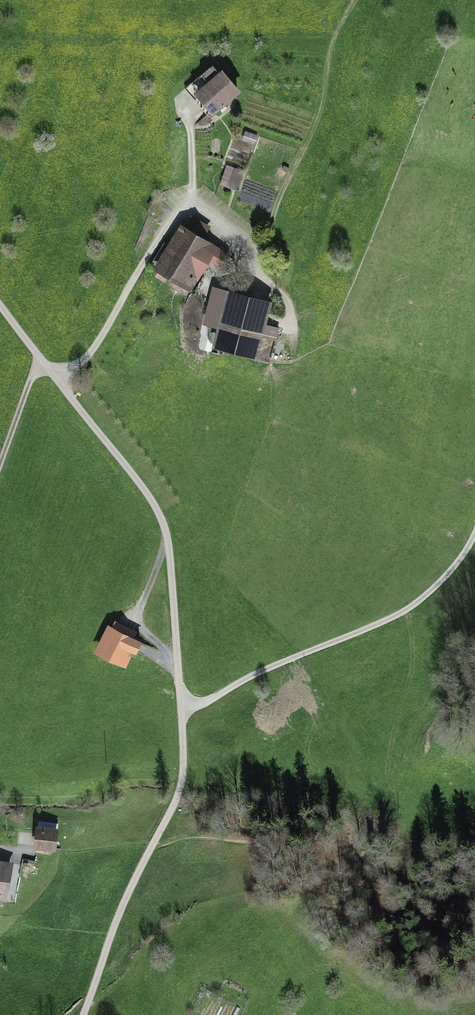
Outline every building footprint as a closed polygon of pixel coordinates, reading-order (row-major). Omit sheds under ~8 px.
[(212,65),(185,88),(207,114),(212,110),(213,111),(237,91),(222,73),(220,74),(212,65)] [(257,137),(246,132),(243,140),(254,144),(257,137)] [(238,189),(243,171),(234,169),(229,187),(238,189)] [(159,270),(191,290),(209,261),(220,267),(227,255),(200,239),(207,227),(192,218),(159,270)] [(232,295),(219,345),(252,354),(255,342),(258,344),(261,336),(257,335),(265,303),(232,295)] [(104,649),(141,666),(154,639),(117,622),(104,649)] [(40,849),(63,854),(68,835),(44,829),(40,849)] [(23,899),(26,863),(0,861),(0,897),(23,899)]
